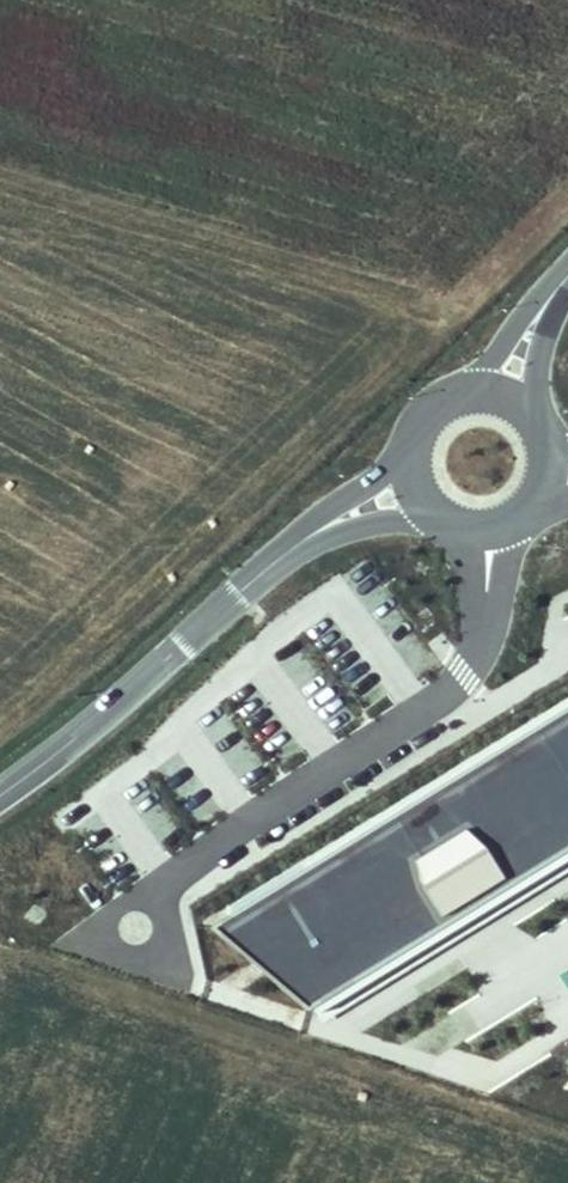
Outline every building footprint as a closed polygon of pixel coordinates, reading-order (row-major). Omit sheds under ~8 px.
[(359,657),(339,667),(348,684),(368,674),(359,657)] [(469,827),(398,855),(421,915),(493,886),(469,827)]
